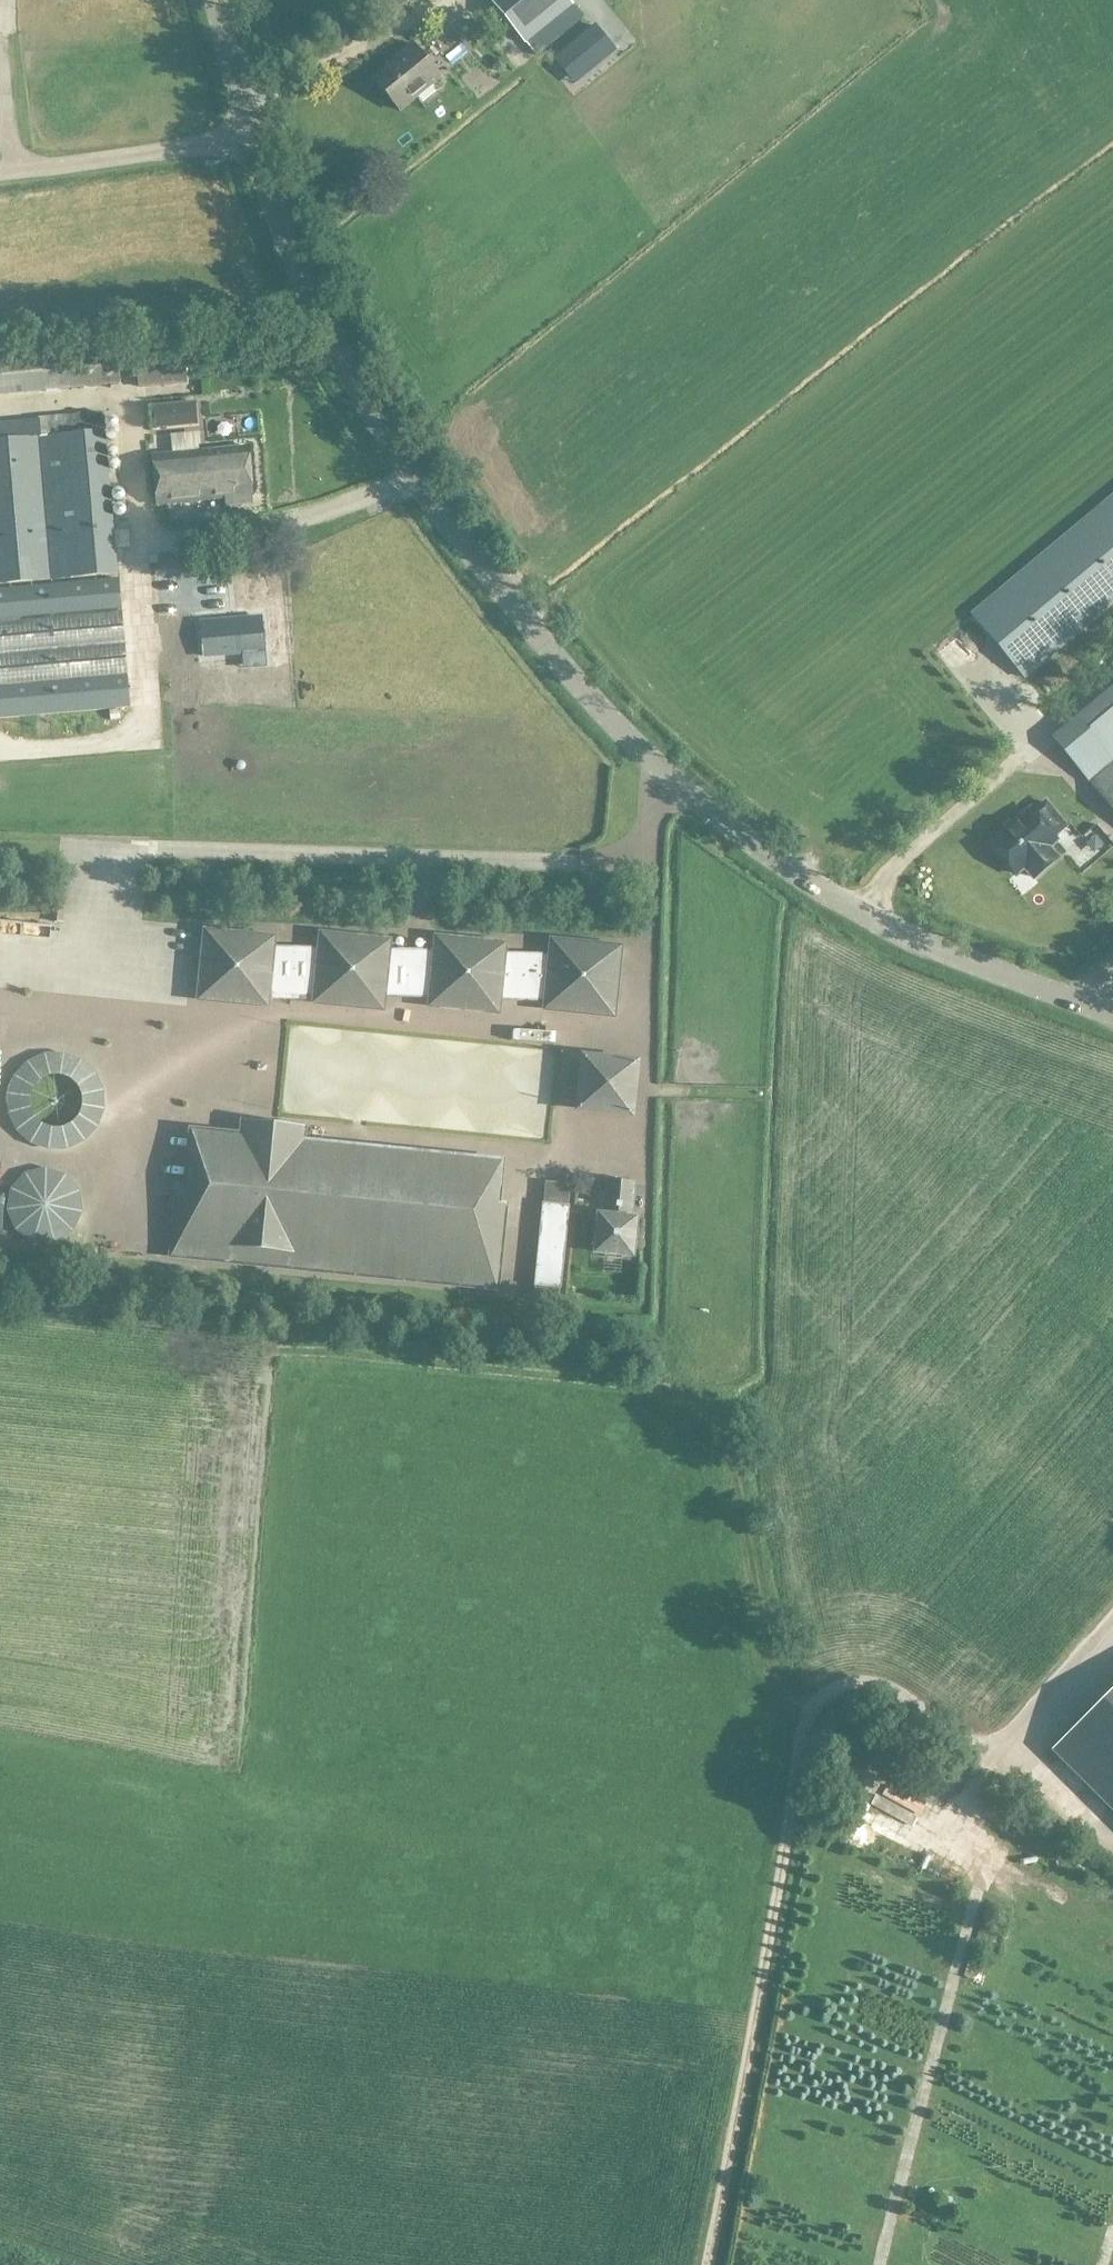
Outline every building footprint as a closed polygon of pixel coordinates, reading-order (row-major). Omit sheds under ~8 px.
[(571,0),(490,0),(525,42),(573,3),(571,0)] [(608,42),(585,15),(589,19),(558,44),(565,52),(556,59),(569,75),(608,42)] [(394,61),(373,79),(399,111),(439,78),(411,44),(392,59),(394,61)] [(120,384),(117,346),(23,355),(22,345),(0,347),(0,395),(120,384)] [(184,353),(176,353),(139,357),(142,388),(187,384),(184,353)] [(194,401),(152,405),(154,428),(197,424),(194,401)] [(233,409),(205,407),(204,420),(232,422),(233,409)] [(105,429),(103,411),(0,420),(0,583),(117,573),(105,429)] [(156,505),(225,499),(226,506),(252,503),(252,496),(253,496),(249,448),(152,456),(156,505)] [(1024,679),(1112,604),(1112,498),(972,616),(1024,679)] [(129,707),(117,577),(0,587),(0,719),(129,707)] [(243,653),(264,651),(261,618),(201,623),(203,656),(243,653)] [(1051,745),(1112,820),(1112,695),(1051,745)] [(1031,809),(990,843),(1016,874),(1024,867),(1034,878),(1058,858),(1048,847),(1057,839),(1048,829),(1060,819),(1046,802),(1034,812),(1031,809)] [(537,938),(537,919),(499,918),(499,937),(537,938)] [(269,1008),(270,993),(312,994),(311,1004),(384,1011),(386,997),(427,998),(426,1007),(500,1015),(501,1000),(543,1001),(542,1011),(614,1018),(622,944),(549,936),(547,954),(506,953),(508,941),(434,933),(432,951),(390,949),(392,937),(319,930),(317,947),(275,946),(276,934),(203,927),(196,1001),(269,1008)] [(635,1063),(584,1058),(578,1109),(630,1115),(635,1063)] [(258,1132),(257,1143),(197,1136),(187,1235),(485,1265),(495,1166),(288,1146),(289,1135),(258,1132)] [(632,1256),(636,1219),(631,1219),(634,1183),(608,1181),(604,1216),(599,1216),(595,1252),(632,1256)] [(566,1208),(545,1206),(537,1283),(558,1285),(566,1208)] [(166,1334),(181,1334),(182,1321),(167,1320),(166,1334)] [(1054,1748),(1112,1806),(1112,1689),(1054,1748)] [(985,1899),(973,1913),(984,1922),(996,1909),(985,1899)] [(972,1954),(976,1934),(964,1932),(961,1951),(972,1954)]
